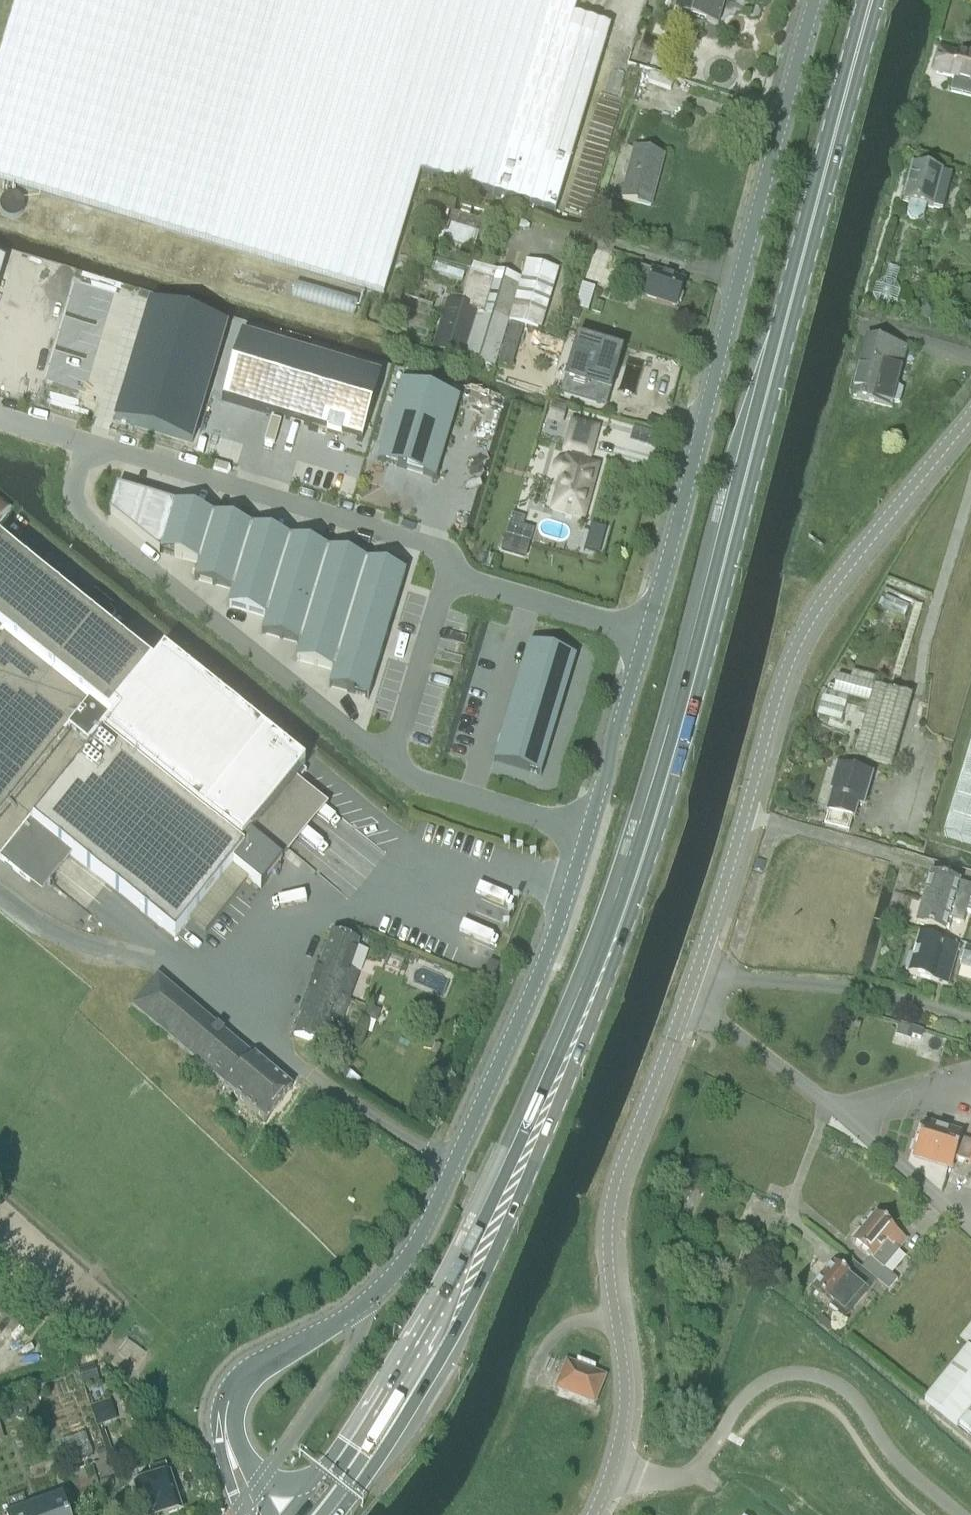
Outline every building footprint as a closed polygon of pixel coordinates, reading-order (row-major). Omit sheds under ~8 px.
[(0,54),(0,180),(384,295),(421,172),(555,213),(606,43),(569,32),(579,0),(16,0),(0,54)] [(674,12),(691,17),(690,21),(715,27),(722,0),(677,0),(674,12)] [(960,54),(959,59),(942,54),(941,58),(934,62),(933,66),(937,71),(936,76),(970,86),(970,57),(960,54)] [(650,208),(664,159),(636,150),(622,199),(650,208)] [(925,207),(933,210),(942,212),(952,180),(913,168),(903,200),(910,202),(907,211),(907,215),(910,220),(917,221),(922,218),(925,207)] [(452,214),(451,216),(429,209),(423,228),(445,235),(443,241),(470,249),(479,222),(452,214)] [(519,326),(540,332),(558,271),(525,261),(520,278),(472,264),(459,307),(445,303),(431,350),(503,371),(510,350),(513,351),(515,345),(528,348),(533,334),(518,329),(519,326)] [(678,309),(685,283),(640,270),(635,285),(646,288),(643,299),(678,309)] [(149,305),(115,420),(192,443),(227,327),(149,305)] [(222,398),(221,400),(348,438),(367,408),(376,377),(381,378),(381,376),(242,334),(241,336),(242,336),(223,399),(222,398)] [(577,337),(565,378),(569,380),(565,394),(603,405),(607,391),(611,392),(623,351),(619,350),(581,338),(577,337)] [(900,404),(903,392),(897,388),(907,352),(867,342),(856,384),(855,384),(851,396),(853,396),(852,399),(892,409),(893,405),(900,404)] [(400,383),(377,461),(435,478),(458,401),(400,383)] [(555,463),(554,469),(555,474),(558,476),(563,477),(554,511),(583,519),(597,468),(596,468),(596,467),(584,463),(586,455),(589,456),(596,429),(573,423),(571,430),(568,429),(561,454),(569,456),(568,460),(568,461),(564,460),(558,460),(555,463)] [(117,487),(109,512),(110,513),(159,552),(197,564),(198,564),(193,581),(195,581),(195,580),(231,591),(230,592),(232,592),(227,608),(228,608),(229,607),(265,617),(264,619),(265,619),(261,634),(262,635),(262,633),(298,644),(298,645),(299,646),(294,661),(296,662),(296,660),(332,671),(331,672),(333,673),(328,688),(329,688),(330,687),(367,698),(367,700),(368,700),(406,573),(405,573),(404,574),(118,488),(118,487),(117,487)] [(13,507),(0,497),(0,523),(13,507)] [(586,554),(606,556),(607,540),(587,538),(586,554)] [(44,892),(74,855),(175,937),(233,866),(261,889),(283,862),(250,835),(252,834),(273,851),(317,796),(296,779),(305,767),(164,653),(153,667),(106,628),(116,616),(110,610),(113,607),(94,592),(81,608),(0,543),(0,857),(44,892)] [(532,647),(494,762),(541,775),(579,660),(532,647)] [(891,766),(912,697),(872,685),(874,678),(852,671),(849,679),(837,676),(832,693),(824,691),(816,715),(840,722),(847,698),(869,705),(854,755),(891,766)] [(947,836),(970,844),(970,756),(947,836)] [(862,808),(871,777),(836,767),(832,781),(835,782),(823,825),(848,832),(852,820),(852,821),(856,806),(862,808)] [(921,901),(966,913),(970,901),(970,887),(959,883),(958,886),(942,881),(943,879),(933,876),(932,878),(928,877),(921,901)] [(962,926),(966,913),(921,901),(917,915),(915,914),(912,923),(915,923),(914,926),(944,936),(948,921),(962,926)] [(351,1000),(341,996),(360,941),(332,931),(296,1033),(324,1043),(332,1022),(341,1025),(351,1000)] [(946,986),(957,948),(917,936),(911,956),(906,956),(903,967),(907,972),(906,974),(946,986)] [(970,970),(970,949),(965,947),(960,967),(970,970)] [(489,959),(481,978),(491,982),(498,963),(489,959)] [(266,1117),(294,1083),(258,1053),(256,1055),(159,975),(135,1005),(226,1081),(225,1083),(266,1117)] [(912,1150),(910,1155),(950,1168),(953,1159),(970,1165),(970,1141),(959,1138),(960,1135),(923,1123),(916,1144),(914,1143),(912,1150)] [(871,1258),(861,1269),(879,1284),(887,1291),(896,1280),(884,1270),(908,1241),(877,1215),(853,1243),(871,1258)] [(879,1284),(861,1269),(854,1263),(845,1274),(834,1265),(813,1290),(844,1315),(865,1291),(869,1295),(879,1284)] [(967,1347),(968,1347),(970,1343),(970,1325),(959,1340),(967,1347)] [(967,1347),(924,1401),(956,1426),(970,1407),(970,1350),(968,1347),(967,1347)] [(594,1402),(603,1378),(567,1364),(558,1388),(594,1402)] [(966,1434),(970,1438),(970,1407),(956,1426),(966,1434)] [(65,1457),(92,1449),(86,1436),(61,1444),(65,1457)] [(105,1449),(96,1452),(99,1461),(108,1458),(105,1449)] [(181,1510),(169,1474),(136,1485),(146,1514),(167,1514),(181,1510)] [(63,1496),(8,1514),(9,1514),(70,1514),(63,1496)]
